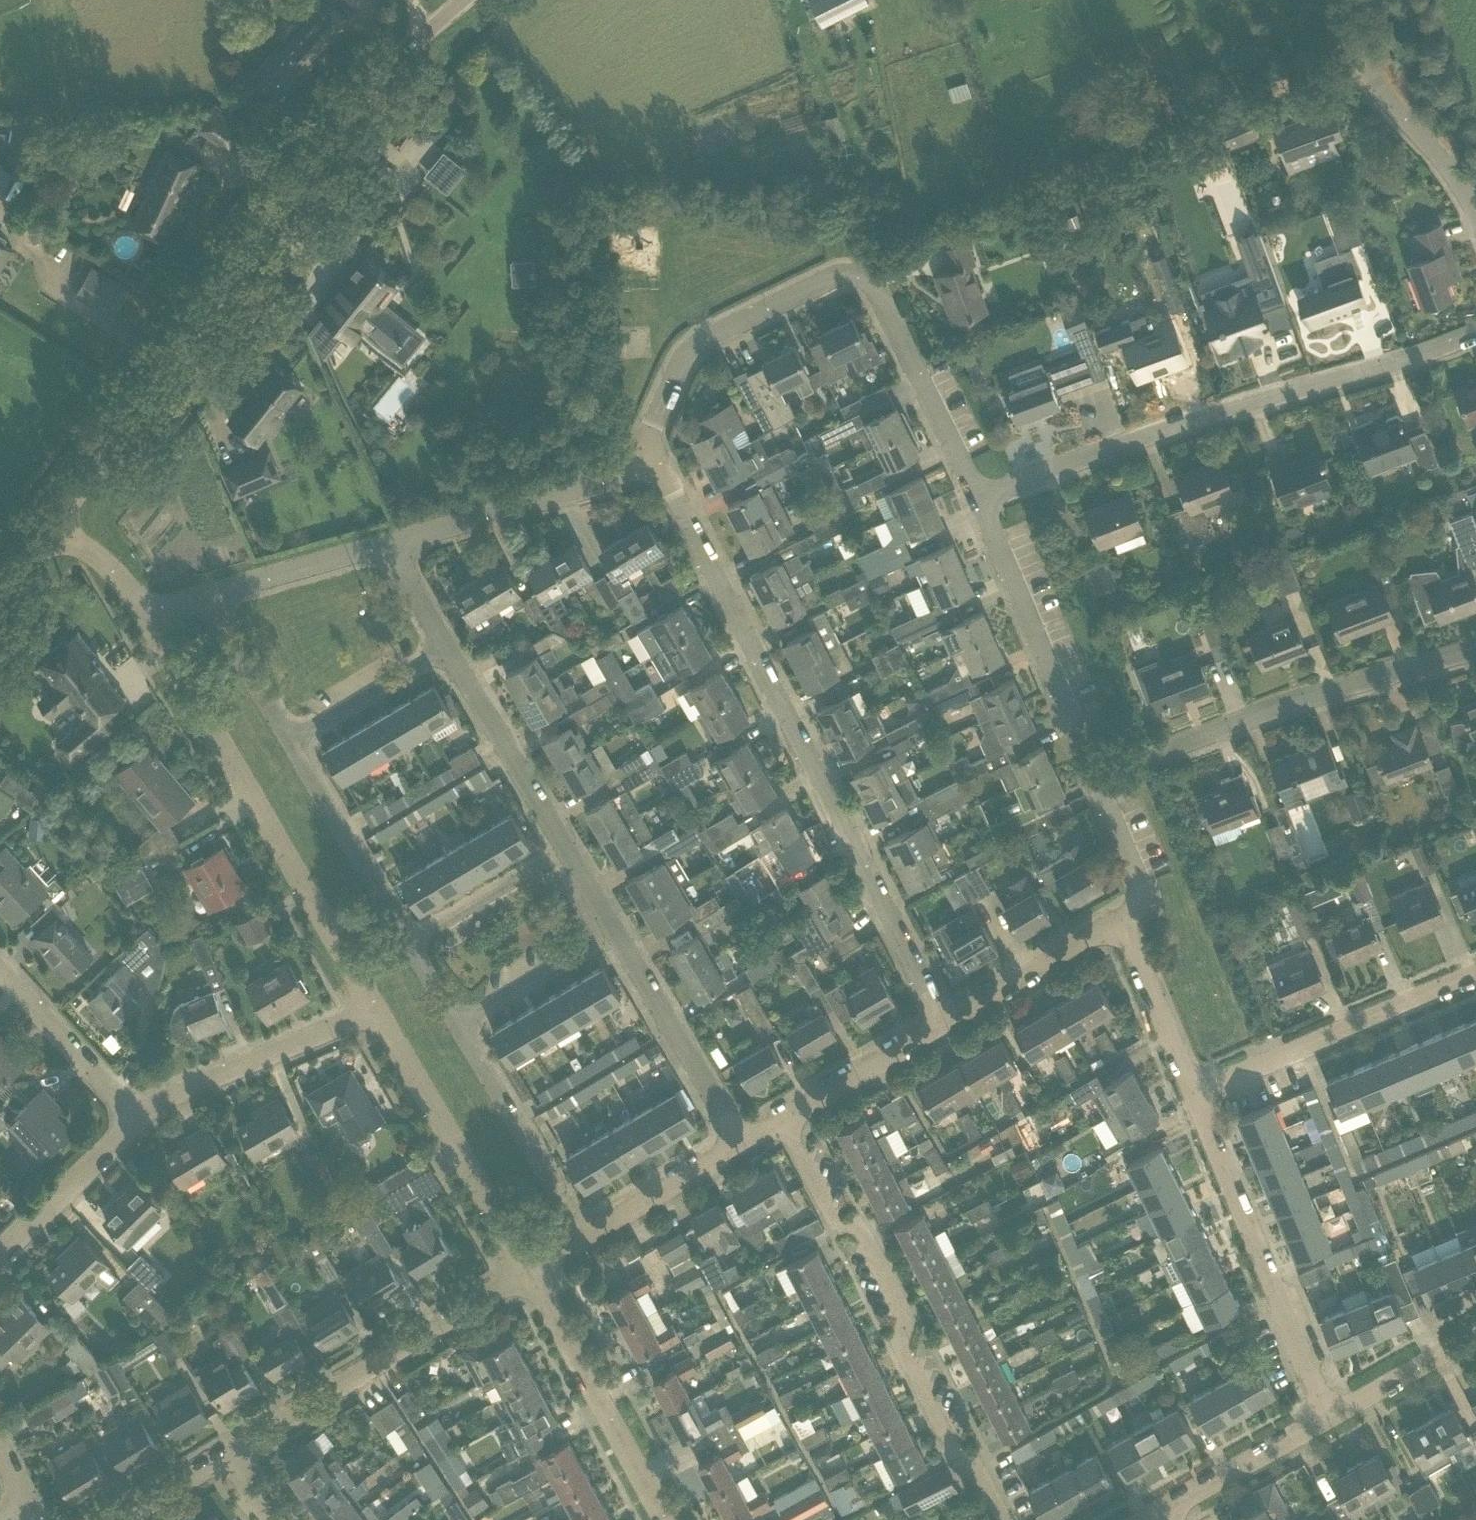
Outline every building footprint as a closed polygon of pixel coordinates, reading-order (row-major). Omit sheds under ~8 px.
[(867,0),(810,0),(823,26),(868,3),(867,0)] [(965,82),(949,87),(953,101),(970,96),(965,82)] [(1289,168),(1318,157),(1337,150),(1328,125),(1336,122),(1336,123),(1337,122),(1331,106),(1274,127),(1289,168)] [(1259,135),(1249,112),(1220,124),(1230,147),(1259,135)] [(30,123),(26,146),(35,148),(40,124),(30,123)] [(6,144),(8,133),(0,131),(0,142),(6,144)] [(1222,147),(1212,151),(1217,166),(1227,163),(1222,147)] [(200,163),(168,148),(163,159),(133,224),(165,239),(195,174),(200,163)] [(440,148),(421,174),(444,192),(464,166),(440,148)] [(1147,161),(1136,165),(1140,176),(1151,173),(1147,161)] [(1,195),(14,172),(0,163),(0,195),(1,195)] [(1078,210),(1066,215),(1069,222),(1071,226),(1074,224),(1078,223),(1082,221),(1078,210)] [(1350,211),(1329,219),(1340,249),(1361,241),(1350,211)] [(1440,224),(1421,231),(1414,233),(1423,257),(1409,262),(1425,305),(1451,296),(1444,277),(1458,272),(1453,258),(1449,260),(1445,250),(1449,248),(1440,224)] [(1222,302),(1205,309),(1215,335),(1217,341),(1216,341),(1219,349),(1227,345),(1229,344),(1233,354),(1248,348),(1246,344),(1244,339),(1244,338),(1259,333),(1263,332),(1258,318),(1263,316),(1261,310),(1261,308),(1270,305),(1271,306),(1283,302),(1285,301),(1259,231),(1254,232),(1254,231),(1240,236),(1241,238),(1236,239),(1249,273),(1252,282),(1250,283),(1253,291),(1238,296),(1236,288),(1235,289),(1232,281),(1216,287),(1219,294),(1219,295),(1222,302)] [(41,238),(32,232),(27,241),(36,246),(41,238)] [(14,249),(0,240),(3,236),(0,234),(0,272),(14,249)] [(952,322),(971,315),(987,309),(971,264),(975,262),(967,239),(944,247),(952,269),(935,275),(943,295),(947,294),(950,300),(945,302),(952,322)] [(1184,306),(1171,268),(1166,253),(1151,258),(1158,277),(1149,281),(1161,314),(1170,311),(1184,306)] [(1365,300),(1348,254),(1335,259),(1343,280),(1316,290),(1326,318),(1327,320),(1351,311),(1350,309),(1351,309),(1349,306),(1365,300)] [(364,258),(343,283),(348,287),(340,296),(326,304),(321,310),(347,332),(347,331),(352,335),(362,323),(393,348),(400,340),(402,342),(405,337),(403,336),(408,329),(378,303),(395,283),(383,274),(384,272),(379,268),(378,270),(364,258)] [(510,258),(510,283),(533,284),(534,258),(510,258)] [(75,293),(113,315),(129,288),(92,265),(75,293)] [(1089,329),(1080,307),(1076,295),(1058,301),(1071,335),(1089,329)] [(872,338),(864,342),(852,316),(839,322),(840,324),(823,332),(823,331),(822,332),(825,338),(810,345),(821,368),(827,378),(828,381),(845,372),(848,366),(842,355),(851,350),(859,366),(870,360),(871,362),(881,358),(872,338)] [(1172,324),(1136,337),(1129,318),(1094,331),(1101,350),(1117,344),(1123,361),(1127,359),(1128,362),(1131,361),(1137,377),(1128,381),(1128,382),(1184,361),(1187,368),(1188,368),(1172,324)] [(320,333),(314,341),(321,358),(333,343),(320,333)] [(806,373),(808,372),(794,344),(782,350),(783,352),(766,360),(766,359),(764,360),(767,364),(749,373),(757,390),(775,426),(795,415),(788,401),(786,402),(779,388),(795,380),(801,394),(814,388),(812,385),(807,374),(806,373)] [(1045,369),(1047,375),(1005,391),(1017,423),(1041,414),(1042,416),(1053,412),(1052,410),(1060,407),(1055,394),(1094,379),(1085,354),(1045,369)] [(720,355),(713,359),(718,368),(725,364),(720,355)] [(978,362),(969,367),(974,377),(984,373),(978,362)] [(257,443),(302,387),(274,364),(229,420),(257,443)] [(827,378),(821,368),(807,374),(812,385),(827,378)] [(1463,407),(1467,418),(1475,415),(1475,383),(1474,383),(1474,382),(1455,389),(1463,407)] [(866,408),(891,396),(885,384),(860,397),(866,408)] [(775,426),(757,390),(744,396),(750,408),(753,407),(765,431),(775,426)] [(911,427),(905,413),(900,416),(896,408),(897,407),(891,396),(866,408),(828,427),(820,430),(826,443),(846,433),(855,437),(861,434),(868,448),(877,443),(911,427)] [(707,461),(743,442),(748,439),(730,402),(702,416),(710,431),(695,438),(695,440),(696,440),(707,461)] [(1370,467),(1414,450),(1422,470),(1437,464),(1429,444),(1422,425),(1407,430),(1402,418),(1400,418),(1399,416),(1396,415),(1387,418),(1385,421),(1386,424),(1375,428),(1372,420),(1355,427),(1370,467)] [(918,440),(911,427),(877,443),(889,466),(918,452),(918,450),(917,451),(913,442),(918,440)] [(1350,431),(1341,435),(1350,458),(1359,455),(1350,431)] [(765,473),(783,463),(787,461),(794,457),(791,452),(787,451),(782,453),(781,449),(762,459),(757,448),(749,453),(743,442),(707,461),(718,482),(717,482),(718,484),(747,469),(750,475),(763,468),(765,473)] [(787,461),(783,463),(788,473),(813,461),(808,450),(794,457),(787,461)] [(1331,487),(1328,477),(1322,462),(1327,461),(1326,457),(1321,459),(1318,450),(1286,462),(1283,454),(1269,460),(1286,504),(1331,487)] [(234,495),(267,481),(257,456),(224,471),(234,495)] [(1205,470),(1180,480),(1191,509),(1182,512),(1188,527),(1175,532),(1187,562),(1200,557),(1194,541),(1214,533),(1207,513),(1248,498),(1238,472),(1227,476),(1220,458),(1203,465),(1205,470)] [(861,493),(856,482),(846,487),(840,485),(831,467),(820,472),(835,504),(836,506),(861,493)] [(877,497),(887,519),(931,498),(922,477),(922,475),(891,489),(892,490),(877,497)] [(730,506),(741,527),(783,505),(772,483),(758,490),(747,496),(728,505),(729,506),(730,506)] [(1458,490),(1448,494),(1451,501),(1466,496),(1464,488),(1458,490)] [(840,515),(865,502),(861,493),(836,506),(840,515)] [(1101,546),(1115,540),(1119,550),(1146,540),(1142,530),(1143,529),(1129,493),(1112,499),(1114,505),(1089,515),(1101,546)] [(865,569),(908,549),(903,538),(942,521),(942,519),(941,519),(931,498),(887,519),(885,519),(892,535),(884,544),(859,556),(865,569)] [(840,515),(835,504),(808,518),(814,531),(840,515)] [(780,535),(794,528),(783,505),(741,527),(752,548),(751,548),(752,550),(780,535)] [(1450,520),(1462,553),(1475,547),(1475,521),(1472,511),(1450,520)] [(840,515),(814,531),(796,540),(801,550),(846,528),(840,515)] [(647,522),(624,536),(640,562),(646,572),(667,559),(669,551),(661,537),(658,539),(647,522)] [(626,569),(640,562),(624,536),(601,549),(612,566),(615,574),(617,573),(623,584),(632,579),(626,569)] [(574,542),(552,555),(569,584),(581,577),(583,580),(584,580),(592,595),(594,594),(602,607),(608,603),(609,606),(610,605),(612,607),(621,601),(619,597),(605,574),(596,579),(574,542)] [(917,572),(923,583),(962,565),(952,544),(953,544),(952,542),(913,560),(908,549),(865,569),(867,575),(869,579),(906,563),(911,575),(917,572)] [(765,598),(792,584),(814,572),(808,559),(802,562),(797,552),(781,561),(752,575),(753,577),(754,577),(765,598)] [(557,591),(569,584),(552,555),(529,568),(541,588),(532,594),(545,616),(554,630),(569,636),(571,635),(559,614),(568,609),(557,591)] [(1301,586),(1289,555),(1277,560),(1288,591),(1301,586)] [(1432,572),(1407,574),(1424,620),(1439,614),(1441,620),(1475,607),(1475,582),(1475,580),(1475,561),(1467,565),(1470,573),(1437,585),(1432,572)] [(536,621),(545,616),(532,594),(524,599),(502,562),(480,576),(503,615),(497,605),(511,597),(517,607),(524,602),(536,621)] [(922,625),(960,608),(955,596),(973,588),(972,586),(971,587),(962,565),(923,583),(920,584),(930,608),(892,626),(896,637),(922,625)] [(655,587),(664,602),(683,590),(674,574),(654,586),(655,587)] [(830,606),(846,598),(872,585),(869,579),(867,575),(842,588),(841,586),(824,594),(830,606)] [(493,621),(503,615),(480,576),(457,590),(474,618),(487,610),(493,621)] [(1094,595),(1118,585),(1115,578),(1091,588),(1094,595)] [(799,596),(792,584),(765,598),(775,619),(775,621),(804,606),(804,607),(821,598),(815,587),(799,596)] [(877,595),(872,585),(846,598),(851,608),(877,595)] [(619,597),(628,611),(633,621),(664,602),(655,587),(639,596),(634,588),(619,597)] [(1392,617),(1381,588),(1330,607),(1342,636),(1359,630),(1358,628),(1370,623),(1370,625),(1392,617)] [(893,597),(882,603),(887,615),(894,611),(897,604),(893,597)] [(651,654),(696,627),(682,604),(638,630),(651,654)] [(798,664),(842,642),(824,609),(809,617),(814,627),(786,641),(787,643),(798,664)] [(992,633),(983,612),(983,611),(983,610),(942,628),(952,651),(992,633)] [(1306,650),(1298,631),(1293,618),(1250,635),(1263,666),(1306,650)] [(1222,655),(1213,622),(1203,624),(1212,657),(1222,655)] [(922,625),(896,637),(899,642),(901,646),(907,643),(926,634),(922,625)] [(665,677),(710,650),(696,627),(651,654),(665,677)] [(619,629),(590,646),(597,657),(625,640),(619,629)] [(550,678),(544,667),(558,658),(552,647),(569,636),(554,630),(533,643),(540,653),(506,673),(520,696),(550,678)] [(105,671),(92,656),(96,653),(78,633),(67,642),(63,638),(47,653),(50,657),(39,666),(55,685),(48,691),(54,697),(53,698),(56,701),(57,700),(62,707),(72,698),(88,717),(57,744),(63,751),(60,753),(70,764),(111,729),(101,719),(126,698),(103,672),(105,671)] [(927,704),(973,682),(968,671),(1003,655),(1003,654),(1002,654),(992,633),(952,651),(958,664),(947,682),(922,694),(927,704)] [(516,652),(523,648),(516,637),(493,651),(499,662),(516,652)] [(820,682),(825,693),(844,684),(839,673),(853,665),(842,642),(798,664),(809,685),(808,686),(809,687),(820,682)] [(873,656),(878,666),(904,652),(901,646),(899,642),(873,656)] [(883,676),(908,662),(904,652),(878,666),(883,676)] [(1169,703),(1209,687),(1198,657),(1162,671),(1158,663),(1135,672),(1146,701),(1155,697),(1158,707),(1164,704),(1165,707),(1170,705),(1169,703)] [(704,710),(735,692),(721,669),(683,691),(690,702),(697,698),(704,710)] [(534,720),(551,709),(578,693),(572,682),(565,686),(558,674),(550,678),(520,696),(534,720)] [(1022,700),(1013,679),(1014,679),(1013,677),(995,685),(990,674),(973,682),(927,704),(930,709),(932,713),(956,702),(958,706),(971,700),(980,719),(993,714),(1022,700)] [(583,691),(589,702),(614,687),(608,676),(583,691)] [(649,681),(620,699),(628,712),(657,694),(649,681)] [(434,683),(412,696),(431,727),(453,714),(434,683)] [(832,730),(860,715),(844,684),(825,693),(830,702),(820,708),(820,709),(821,709),(832,730)] [(749,716),(735,692),(704,710),(711,722),(704,726),(711,738),(749,716)] [(657,694),(628,712),(636,725),(665,707),(657,694)] [(409,740),(431,727),(412,696),(391,709),(409,740)] [(606,707),(599,696),(589,702),(569,714),(576,725),(606,707)] [(1016,730),(1034,723),(1033,721),(1032,722),(1022,700),(993,714),(980,719),(985,731),(983,732),(980,740),(987,755),(1021,741),(1016,730)] [(1464,706),(1468,717),(1463,719),(1452,721),(1455,746),(1467,744),(1468,750),(1475,749),(1475,701),(1464,706)] [(872,738),(886,731),(875,708),(860,715),(832,730),(843,751),(842,752),(843,753),(872,738)] [(387,753),(409,740),(391,709),(369,722),(387,753)] [(908,734),(935,721),(932,713),(930,709),(886,731),(892,742),(908,734)] [(369,722),(347,734),(366,766),(387,753),(369,722)] [(560,763),(561,765),(586,750),(581,741),(585,739),(579,729),(575,731),(571,724),(546,739),(551,748),(546,751),(555,766),(560,763)] [(1367,767),(1376,791),(1395,783),(1392,775),(1431,761),(1420,733),(1418,734),(1414,725),(1393,733),(1396,742),(1377,749),(1381,759),(1377,761),(1378,763),(1367,767)] [(344,779),(366,766),(347,734),(325,748),(344,779)] [(866,796),(908,774),(902,762),(905,760),(907,755),(904,749),(914,744),(908,734),(892,742),(877,749),(882,759),(853,774),(858,782),(859,782),(866,796)] [(1327,739),(1269,761),(1287,805),(1307,797),(1304,790),(1332,779),(1335,787),(1348,782),(1340,762),(1337,763),(1327,739)] [(731,783),(762,765),(748,741),(710,763),(709,764),(723,788),(731,783)] [(1053,768),(1043,746),(1044,746),(1043,744),(1026,752),(1021,741),(987,755),(967,765),(958,769),(962,777),(963,780),(988,769),(989,769),(1001,774),(1008,788),(1013,785),(1053,768)] [(449,758),(452,764),(458,773),(480,760),(472,745),(449,758)] [(163,824),(193,799),(181,785),(179,786),(170,775),(171,774),(158,758),(160,756),(155,751),(154,753),(148,746),(118,772),(163,824)] [(620,764),(626,776),(655,759),(648,748),(620,764)] [(576,791),(593,780),(604,774),(589,749),(587,750),(586,750),(561,765),(576,791)] [(668,777),(693,762),(686,750),(661,766),(668,777)] [(954,760),(958,769),(967,765),(963,756),(954,760)] [(655,759),(626,776),(616,782),(622,793),(654,773),(653,772),(660,767),(655,759)] [(696,760),(693,762),(668,777),(676,790),(704,772),(696,760)] [(1435,769),(1445,793),(1458,788),(1449,763),(1435,769)] [(436,786),(458,773),(452,764),(431,777),(436,786)] [(737,810),(758,798),(775,788),(762,765),(731,783),(738,795),(731,800),(737,810)] [(484,766),(462,779),(468,789),(470,793),(492,779),(484,766)] [(988,837),(1018,823),(1065,803),(1060,792),(1064,790),(1063,789),(1053,768),(1013,785),(1023,807),(1004,816),(1005,817),(984,827),(988,837)] [(1239,821),(1257,814),(1261,813),(1254,795),(1250,796),(1241,772),(1220,780),(1224,791),(1202,799),(1206,810),(1202,811),(1203,814),(1207,812),(1218,842),(1243,833),(1239,821)] [(903,806),(908,817),(966,787),(963,780),(962,777),(920,797),(908,774),(866,796),(877,817),(876,818),(877,819),(903,806)] [(431,777),(410,790),(415,798),(436,786),(431,777)] [(41,795),(48,786),(39,779),(32,788),(41,795)] [(446,802),(468,789),(462,779),(440,792),(446,802)] [(42,797),(23,783),(14,796),(15,797),(32,809),(42,797)] [(1343,793),(1354,821),(1373,814),(1362,785),(1343,793)] [(15,797),(14,796),(0,786),(0,814),(2,816),(15,797)] [(899,862),(941,841),(932,824),(937,822),(934,817),(971,798),(966,787),(908,817),(913,826),(887,840),(888,841),(889,841),(899,862)] [(410,790),(388,803),(393,811),(415,798),(410,790)] [(424,814),(446,802),(440,792),(419,805),(424,814)] [(587,809),(603,835),(626,822),(641,812),(636,804),(627,810),(620,799),(614,802),(610,796),(587,809)] [(363,811),(371,824),(393,811),(388,803),(385,798),(363,811)] [(1065,803),(1018,823),(1024,835),(1074,812),(1069,801),(1065,803)] [(403,826),(424,814),(419,805),(398,818),(403,826)] [(800,830),(786,807),(760,822),(768,835),(754,843),(760,854),(774,845),(800,830)] [(706,842),(739,822),(732,811),(708,826),(705,821),(697,826),(703,838),(706,842)] [(511,812),(489,825),(508,857),(530,843),(511,812)] [(637,841),(652,832),(641,812),(626,822),(603,835),(618,861),(641,848),(637,841)] [(398,818),(375,831),(380,840),(403,826),(398,818)] [(706,842),(713,853),(751,830),(752,830),(745,818),(739,822),(706,842)] [(1267,826),(1279,857),(1291,852),(1288,843),(1280,821),(1267,826)] [(486,870),(508,857),(489,825),(468,838),(486,870)] [(703,838),(697,826),(680,836),(656,850),(661,859),(628,878),(635,890),(631,892),(640,906),(644,904),(682,881),(668,859),(703,838)] [(656,850),(680,836),(674,826),(650,840),(656,850)] [(789,867),(795,877),(814,866),(808,856),(814,853),(800,830),(774,845),(788,868),(789,867)] [(146,838),(137,845),(147,862),(177,845),(174,840),(169,831),(150,842),(146,838)] [(468,838),(446,851),(465,882),(486,870),(468,838)] [(1299,839),(1288,843),(1291,852),(1291,853),(1303,849),(1299,839)] [(949,857),(941,841),(899,862),(910,883),(910,884),(910,885),(940,870),(936,863),(949,857)] [(971,868),(977,866),(997,856),(991,845),(966,857),(971,868)] [(1085,859),(1077,845),(1064,852),(1065,853),(1039,869),(1048,884),(1059,878),(1073,901),(1074,901),(1074,900),(1090,890),(1090,892),(1092,891),(1091,891),(1101,885),(1102,885),(1086,858),(1085,859)] [(28,908),(46,891),(5,846),(0,851),(0,906),(14,921),(28,908)] [(210,906),(227,897),(244,887),(235,870),(230,873),(216,850),(187,867),(210,906)] [(443,895),(465,882),(446,851),(424,864),(443,895)] [(424,864),(419,867),(402,877),(421,909),(443,895),(424,864)] [(149,878),(141,865),(113,881),(126,903),(135,898),(130,889),(149,878)] [(814,866),(795,877),(801,887),(799,888),(812,911),(839,895),(825,872),(820,875),(814,866)] [(971,868),(966,871),(981,896),(991,890),(977,866),(971,868)] [(1349,872),(1360,899),(1353,902),(1361,923),(1327,938),(1335,957),(1343,954),(1346,961),(1381,946),(1370,920),(1381,916),(1372,894),(1361,867),(1349,872)] [(970,903),(981,896),(966,871),(954,876),(970,903)] [(1050,916),(1041,902),(1033,889),(1032,890),(1024,876),(1012,884),(1020,897),(1005,906),(1020,933),(1021,932),(1021,931),(1037,922),(1038,923),(1050,916)] [(1335,877),(1298,893),(1304,906),(1341,890),(1335,877)] [(1433,892),(1428,880),(1390,895),(1395,908),(1407,936),(1421,930),(1420,927),(1435,921),(1436,924),(1444,920),(1433,892)] [(682,881),(644,904),(659,930),(692,910),(698,919),(712,911),(721,905),(715,895),(696,906),(682,881)] [(1461,889),(1452,892),(1460,911),(1469,908),(1472,916),(1475,915),(1475,882),(1461,889)] [(784,884),(762,897),(768,908),(790,895),(784,884)] [(1314,932),(1298,893),(1286,898),(1302,937),(1314,932)] [(744,907),(738,896),(738,895),(721,905),(712,911),(719,922),(744,907)] [(789,955),(775,957),(778,964),(793,962),(805,959),(820,950),(822,949),(816,939),(852,918),(839,895),(812,911),(802,917),(815,940),(789,955)] [(61,905),(54,898),(45,906),(52,913),(61,905)] [(997,947),(981,921),(980,921),(971,907),(959,914),(960,915),(945,924),(944,921),(932,928),(948,958),(949,958),(949,957),(960,950),(968,964),(969,963),(968,963),(984,953),(985,954),(997,947)] [(250,942),(253,941),(270,931),(258,910),(238,921),(250,942)] [(91,954),(55,916),(30,939),(44,955),(49,951),(58,961),(57,962),(68,975),(91,954)] [(671,950),(685,973),(714,955),(707,943),(717,937),(710,925),(671,949),(671,950)] [(143,980),(157,966),(162,971),(168,947),(150,926),(118,954),(125,962),(102,984),(105,987),(88,1003),(110,1026),(137,1002),(129,992),(143,980)] [(822,949),(820,950),(826,961),(833,958),(860,942),(853,931),(822,949)] [(204,932),(192,937),(203,964),(215,959),(204,932)] [(1314,960),(1309,947),(1289,955),(1271,963),(1271,964),(1277,961),(1282,973),(1276,976),(1283,991),(1279,993),(1281,996),(1284,994),(1288,1003),(1326,987),(1314,960)] [(753,979),(778,964),(775,957),(772,952),(746,968),(753,979)] [(721,968),(714,955),(685,973),(698,995),(698,996),(738,972),(732,961),(721,968)] [(808,989),(819,982),(805,959),(793,962),(808,989)] [(288,961),(271,971),(248,984),(268,1018),(284,1008),(283,1007),(293,1001),(294,1003),(308,995),(288,961)] [(602,965),(580,978),(598,1009),(621,996),(602,965)] [(841,981),(824,990),(840,1017),(856,1008),(863,1021),(878,1012),(876,1007),(893,997),(874,965),(863,972),(870,982),(849,994),(841,981)] [(577,1022),(598,1009),(580,978),(558,991),(577,1022)] [(1097,979),(1076,992),(1093,1021),(1114,1008),(1097,979)] [(231,1037),(233,1037),(210,982),(197,988),(200,995),(181,1002),(179,1004),(177,1006),(175,1008),(174,1010),(173,1012),(172,1015),(170,1019),(170,1022),(171,1024),(171,1027),(172,1029),(173,1031),(175,1034),(176,1036),(178,1037),(180,1039),(182,1040),(185,1041),(187,1042),(190,1043),(198,1044),(200,1042),(194,1029),(208,1023),(211,1031),(226,1025),(231,1037)] [(775,1025),(760,1000),(750,984),(737,992),(761,1033),(775,1025)] [(558,991),(537,1004),(555,1035),(577,1022),(558,991)] [(1076,992),(1055,1004),(1073,1033),(1093,1021),(1076,992)] [(835,1031),(825,1014),(817,1000),(806,1006),(812,1016),(790,1029),(795,1038),(806,1055),(821,1046),(818,1041),(835,1031)] [(533,1048),(555,1035),(537,1004),(515,1016),(533,1048)] [(1055,1004),(1035,1016),(1052,1045),(1073,1033),(1055,1004)] [(511,1061),(528,1051),(533,1048),(515,1016),(493,1030),(511,1061)] [(1052,1045),(1035,1016),(1014,1028),(1031,1057),(1052,1045)] [(1467,1021),(1475,1042),(1475,1017),(1467,1021)] [(1444,1031),(1458,1065),(1475,1057),(1475,1042),(1467,1021),(1444,1031)] [(1112,1040),(1105,1030),(1095,1036),(1101,1047),(1112,1040)] [(1435,1074),(1458,1065),(1444,1031),(1421,1041),(1435,1074)] [(623,1053),(641,1043),(635,1034),(618,1044),(623,1053)] [(20,1065),(2,1045),(5,1041),(0,1036),(0,1084),(20,1065)] [(1000,1036),(979,1049),(997,1078),(1018,1065),(1000,1036)] [(1118,1051),(1112,1040),(1101,1047),(1107,1057),(1118,1051)] [(782,1063),(771,1046),(769,1041),(736,1061),(752,1087),(766,1078),(764,1073),(782,1063)] [(1435,1074),(1421,1041),(1397,1050),(1412,1084),(1435,1074)] [(602,1066),(623,1053),(618,1044),(597,1057),(602,1066)] [(976,1090),(997,1078),(979,1049),(959,1061),(976,1090)] [(628,1060),(634,1069),(637,1074),(653,1064),(645,1050),(628,1060)] [(1389,1094),(1412,1084),(1397,1050),(1374,1060),(1389,1094)] [(1060,1071),(1071,1064),(1065,1054),(1054,1060),(1060,1071)] [(602,1066),(597,1057),(583,1065),(576,1055),(570,1058),(576,1069),(582,1078),(602,1066)] [(634,1069),(628,1060),(607,1072),(612,1082),(634,1069)] [(1374,1060),(1351,1070),(1365,1104),(1389,1094),(1374,1060)] [(959,1061),(939,1073),(956,1102),(976,1090),(959,1061)] [(1077,1075),(1071,1064),(1060,1071),(1067,1081),(1077,1075)] [(554,1065),(548,1069),(554,1079),(562,1075),(559,1070),(557,1071),(554,1065)] [(372,1130),(370,1126),(380,1120),(367,1097),(364,1099),(356,1086),(360,1084),(350,1069),(309,1093),(320,1111),(333,1103),(355,1140),(360,1141),(371,1135),(372,1130)] [(560,1091),(582,1078),(576,1069),(555,1082),(560,1091)] [(1092,1094),(1105,1116),(1145,1092),(1131,1069),(1104,1085),(1105,1086),(1092,1094)] [(1342,1114),(1365,1104),(1351,1070),(1327,1080),(1342,1114)] [(591,1094),(612,1082),(607,1072),(586,1085),(591,1094)] [(935,1115),(956,1102),(939,1073),(918,1085),(935,1115)] [(555,1082),(538,1092),(543,1101),(560,1091),(555,1082)] [(591,1094),(586,1085),(564,1097),(570,1107),(591,1094)] [(1313,1114),(1323,1110),(1313,1086),(1303,1090),(1313,1114)] [(1016,1097),(1009,1087),(998,1094),(1005,1104),(1016,1097)] [(10,1121),(42,1156),(71,1129),(70,1128),(69,1128),(47,1104),(53,1099),(43,1088),(20,1109),(15,1108),(6,1099),(0,1105),(0,1130),(10,1121)] [(676,1089),(654,1103),(672,1134),(695,1121),(676,1089)] [(904,1092),(893,1099),(906,1122),(918,1116),(904,1092)] [(1141,1126),(1159,1116),(1145,1092),(1105,1116),(1118,1137),(1102,1147),(1109,1159),(1147,1136),(1141,1126)] [(297,1129),(288,1114),(278,1097),(253,1112),(256,1116),(239,1126),(257,1155),(290,1136),(289,1134),(297,1129)] [(553,1117),(570,1107),(564,1097),(547,1108),(553,1117)] [(1022,1108),(1016,1097),(1005,1104),(1011,1114),(1022,1108)] [(838,1128),(849,1150),(887,1131),(906,1122),(893,1099),(880,1106),(886,1116),(869,1124),(865,1115),(838,1128)] [(651,1147),(672,1134),(654,1103),(632,1115),(651,1147)] [(1239,1117),(1248,1141),(1282,1127),(1272,1103),(1239,1117)] [(1313,1114),(1322,1137),(1333,1133),(1323,1110),(1313,1114)] [(1454,1119),(1459,1130),(1475,1123),(1475,1110),(1454,1119)] [(961,1124),(964,1128),(975,1121),(969,1111),(957,1118),(961,1124)] [(632,1115),(611,1128),(629,1159),(651,1147),(632,1115)] [(1026,1115),(1015,1121),(1019,1130),(1031,1124),(1026,1115)] [(923,1126),(918,1116),(906,1122),(913,1132),(923,1126)] [(1454,1119),(1431,1129),(1436,1140),(1459,1130),(1454,1119)] [(981,1132),(975,1121),(964,1128),(970,1139),(981,1132)] [(224,1158),(216,1143),(205,1126),(180,1140),(183,1145),(167,1155),(185,1184),(218,1165),(217,1163),(224,1158)] [(1292,1150),(1282,1127),(1248,1141),(1258,1164),(1292,1150)] [(608,1172),(629,1159),(611,1128),(589,1141),(608,1172)] [(1412,1149),(1436,1140),(1431,1129),(1410,1137),(1408,1138),(1412,1149)] [(860,1171),(897,1152),(887,1131),(849,1150),(860,1171)] [(1333,1133),(1322,1137),(1332,1161),(1342,1156),(1333,1133)] [(1429,1163),(1465,1147),(1461,1137),(1424,1152),(1429,1163)] [(994,1146),(990,1138),(979,1144),(984,1151),(994,1146)] [(1408,1138),(1384,1148),(1389,1159),(1412,1149),(1408,1138)] [(585,1186),(608,1172),(589,1141),(567,1154),(585,1186)] [(924,1151),(931,1162),(942,1155),(935,1144),(924,1151)] [(1012,1145),(991,1156),(996,1165),(1016,1154),(1012,1145)] [(1139,1186),(1172,1170),(1160,1146),(1128,1162),(1139,1186)] [(233,1148),(226,1151),(233,1164),(239,1161),(233,1148)] [(305,1154),(322,1195),(337,1189),(320,1148),(305,1154)] [(1358,1172),(1389,1159),(1384,1148),(1353,1161),(1358,1172)] [(1258,1164),(1268,1187),(1301,1174),(1292,1150),(1258,1164)] [(860,1171),(870,1192),(897,1179),(892,1169),(903,1164),(897,1152),(860,1171)] [(1429,1163),(1424,1152),(1400,1162),(1404,1173),(1429,1163)] [(942,1157),(942,1155),(931,1162),(931,1163),(937,1172),(948,1166),(946,1163),(942,1157)] [(1332,1161),(1341,1184),(1352,1180),(1342,1156),(1332,1161)] [(1404,1173),(1400,1162),(1376,1172),(1381,1183),(1404,1173)] [(774,1166),(753,1179),(776,1217),(786,1211),(797,1205),(774,1166)] [(403,1167),(343,1203),(348,1215),(350,1213),(361,1207),(370,1201),(386,1191),(410,1177),(403,1167)] [(1058,1170),(1040,1180),(1048,1196),(1066,1186),(1058,1170)] [(1183,1192),(1172,1170),(1139,1186),(1150,1208),(1183,1192)] [(906,1174),(897,1179),(870,1192),(881,1214),(908,1201),(907,1199),(916,1194),(906,1174)] [(1311,1197),(1301,1174),(1268,1187),(1277,1211),(1311,1197)] [(440,1229),(431,1213),(420,1196),(410,1177),(386,1191),(397,1208),(409,1201),(420,1218),(406,1227),(415,1242),(414,1243),(411,1237),(393,1247),(394,1248),(397,1253),(404,1249),(417,1272),(436,1261),(437,1263),(451,1254),(437,1231),(440,1229)] [(738,1223),(745,1235),(752,1246),(766,1238),(760,1227),(776,1217),(753,1179),(733,1191),(748,1217),(738,1223)] [(1352,1180),(1341,1184),(1351,1208),(1362,1204),(1360,1199),(1356,1188),(1352,1180)] [(161,1207),(150,1195),(136,1181),(115,1201),(119,1205),(105,1219),(120,1233),(128,1243),(157,1215),(155,1213),(161,1207)] [(1362,1186),(1356,1188),(1360,1199),(1362,1204),(1369,1221),(1378,1217),(1368,1191),(1362,1186)] [(1194,1215),(1183,1192),(1150,1208),(1135,1216),(1146,1238),(1161,1231),(1194,1215)] [(1057,1194),(1047,1199),(1056,1222),(1067,1217),(1057,1194)] [(1320,1220),(1311,1197),(1277,1211),(1287,1234),(1320,1220)] [(983,1215),(994,1209),(989,1198),(977,1204),(983,1215)] [(727,1245),(740,1238),(745,1235),(738,1223),(728,1206),(723,1209),(717,1200),(693,1214),(710,1244),(722,1237),(727,1245)] [(972,1220),(983,1215),(977,1204),(966,1210),(972,1220)] [(1375,1235),(1369,1221),(1362,1204),(1351,1208),(1359,1228),(1352,1231),(1356,1242),(1375,1235)] [(400,1283),(383,1255),(394,1248),(393,1247),(370,1208),(353,1218),(362,1233),(366,1231),(378,1251),(343,1273),(350,1283),(354,1281),(369,1305),(383,1296),(381,1294),(400,1283)] [(896,1225),(907,1247),(933,1233),(922,1212),(896,1225)] [(793,1245),(825,1228),(818,1215),(787,1233),(793,1245)] [(1205,1237),(1194,1215),(1161,1231),(1172,1253),(1205,1237)] [(1078,1243),(1067,1217),(1056,1222),(1067,1248),(1078,1243)] [(1330,1244),(1320,1220),(1287,1234),(1297,1258),(1330,1244)] [(942,1229),(933,1233),(907,1247),(918,1268),(953,1250),(942,1229)] [(658,1244),(666,1257),(689,1244),(681,1230),(658,1244)] [(297,1265),(313,1255),(314,1255),(329,1279),(340,1272),(327,1251),(317,1234),(289,1251),(297,1265)] [(288,1252),(279,1235),(270,1240),(279,1257),(288,1252)] [(1380,1245),(1375,1235),(1356,1242),(1348,1246),(1352,1257),(1380,1245)] [(74,1298),(97,1274),(110,1288),(120,1278),(107,1265),(109,1262),(80,1236),(60,1257),(64,1260),(51,1274),(74,1298)] [(1216,1260),(1205,1237),(1172,1253),(1184,1276),(1216,1260)] [(1462,1245),(1475,1279),(1475,1278),(1475,1239),(1462,1245)] [(1005,1258),(1016,1252),(1010,1240),(999,1246),(1005,1258)] [(1088,1266),(1078,1243),(1067,1248),(1077,1271),(1088,1266)] [(699,1265),(689,1244),(666,1257),(675,1273),(671,1275),(681,1295),(706,1281),(698,1265),(699,1265)] [(1453,1288),(1475,1279),(1462,1245),(1439,1255),(1453,1288)] [(1005,1258),(999,1246),(988,1252),(994,1263),(1005,1258)] [(1329,1266),(1352,1257),(1348,1246),(1324,1256),(1326,1261),(1329,1266)] [(817,1248),(781,1266),(792,1288),(798,1285),(828,1270),(817,1248)] [(958,1260),(953,1250),(918,1268),(928,1289),(954,1276),(949,1265),(958,1260)] [(1060,1252),(1052,1255),(1058,1269),(1066,1266),(1060,1252)] [(147,1288),(161,1275),(140,1253),(126,1266),(147,1288)] [(699,1260),(713,1289),(729,1281),(715,1253),(699,1260)] [(1407,1321),(1399,1303),(1413,1297),(1395,1255),(1379,1262),(1391,1289),(1369,1298),(1383,1331),(1407,1321)] [(1453,1288),(1439,1255),(1415,1265),(1429,1298),(1453,1288)] [(1228,1282),(1216,1260),(1184,1276),(1195,1299),(1228,1282)] [(1329,1266),(1326,1261),(1302,1271),(1307,1281),(1331,1271),(1329,1266)] [(281,1289),(266,1265),(255,1271),(270,1295),(281,1289)] [(1097,1289),(1088,1266),(1077,1271),(1086,1295),(1097,1289)] [(839,1291),(828,1270),(798,1285),(809,1306),(839,1291)] [(624,1325),(645,1314),(635,1295),(652,1286),(644,1272),(626,1281),(629,1286),(608,1297),(624,1325)] [(955,1278),(954,1276),(928,1289),(939,1310),(965,1297),(960,1288),(971,1282),(966,1272),(955,1278)] [(1069,1273),(1062,1276),(1065,1284),(1072,1282),(1069,1273)] [(1022,1288),(1028,1299),(1039,1293),(1033,1282),(1022,1288)] [(1239,1306),(1228,1282),(1195,1299),(1206,1322),(1239,1306)] [(1028,1299),(1022,1288),(1010,1295),(1015,1306),(1028,1299)] [(1107,1312),(1097,1289),(1086,1295),(1096,1318),(1107,1312)] [(850,1312),(839,1291),(809,1306),(819,1327),(850,1312)] [(965,1297),(939,1310),(950,1331),(985,1313),(975,1292),(965,1297)] [(20,1294),(8,1306),(10,1308),(2,1315),(1,1313),(0,1314),(0,1367),(35,1333),(38,1337),(50,1325),(20,1294)] [(157,1331),(166,1327),(180,1319),(156,1295),(138,1312),(157,1331)] [(1360,1341),(1383,1331),(1369,1298),(1346,1307),(1360,1341)] [(287,1299),(286,1300),(271,1309),(279,1323),(277,1324),(276,1336),(278,1340),(260,1351),(275,1376),(289,1368),(288,1365),(305,1355),(306,1357),(308,1356),(290,1327),(300,1321),(287,1299)] [(762,1311),(756,1299),(745,1305),(751,1317),(762,1311)] [(356,1324),(345,1307),(342,1301),(309,1321),(325,1346),(339,1337),(337,1335),(356,1324)] [(751,1317),(745,1305),(734,1311),(740,1322),(751,1317)] [(1346,1307),(1340,1310),(1322,1317),(1336,1351),(1360,1341),(1346,1307)] [(860,1333),(850,1312),(819,1327),(830,1348),(860,1333)] [(1118,1338),(1107,1312),(1096,1318),(1107,1343),(1113,1340),(1118,1338)] [(950,1331),(961,1352),(997,1334),(987,1313),(985,1313),(950,1331)] [(655,1333),(645,1314),(624,1325),(639,1354),(659,1343),(662,1347),(680,1337),(672,1324),(655,1333)] [(1215,1334),(1221,1345),(1242,1333),(1236,1322),(1215,1334)] [(1053,1325),(1042,1331),(1048,1342),(1059,1336),(1053,1325)] [(257,1387),(242,1362),(239,1357),(250,1351),(235,1326),(224,1333),(233,1349),(224,1354),(223,1352),(200,1366),(210,1382),(225,1407),(257,1387)] [(735,1343),(726,1326),(701,1340),(710,1357),(735,1343)] [(166,1327),(157,1331),(155,1333),(170,1357),(180,1351),(166,1327)] [(480,1381),(524,1357),(519,1348),(522,1345),(518,1338),(514,1338),(513,1336),(509,1338),(504,1328),(464,1349),(464,1352),(472,1367),(480,1381)] [(1037,1347),(1048,1342),(1042,1331),(1032,1336),(1037,1347)] [(1182,1331),(1144,1353),(1149,1363),(1188,1341),(1182,1331)] [(871,1354),(860,1333),(830,1348),(841,1370),(871,1354)] [(961,1352),(971,1373),(997,1360),(1010,1354),(999,1333),(997,1334),(961,1352)] [(1199,1358),(1221,1345),(1215,1334),(1193,1347),(1199,1358)] [(90,1373),(95,1370),(104,1364),(79,1337),(66,1349),(90,1373)] [(773,1359),(784,1353),(778,1341),(767,1347),(773,1359)] [(773,1359),(767,1347),(756,1353),(762,1364),(764,1363),(773,1359)] [(1199,1358),(1193,1347),(1169,1360),(1175,1371),(1199,1358)] [(124,1352),(104,1364),(95,1370),(110,1395),(131,1382),(123,1368),(131,1363),(124,1352)] [(841,1370),(852,1391),(882,1375),(871,1354),(841,1370)] [(653,1380),(669,1408),(690,1397),(680,1378),(697,1369),(689,1355),(671,1364),(674,1369),(653,1380)] [(504,1394),(535,1377),(524,1357),(480,1381),(481,1381),(486,1389),(498,1382),(504,1394)] [(1008,1381),(997,1360),(971,1373),(982,1394),(1008,1381)] [(1235,1372),(1252,1404),(1275,1391),(1257,1360),(1235,1372)] [(1063,1373),(1069,1384),(1080,1379),(1074,1367),(1063,1373)] [(1134,1380),(1139,1391),(1161,1378),(1155,1368),(1134,1380)] [(1231,1416),(1252,1404),(1235,1372),(1213,1385),(1231,1416)] [(1058,1390),(1069,1384),(1063,1373),(1052,1379),(1058,1390)] [(893,1396),(882,1375),(852,1391),(863,1412),(893,1396)] [(516,1415),(546,1398),(535,1377),(504,1394),(490,1401),(495,1410),(509,1402),(515,1414),(516,1415)] [(66,1387),(73,1399),(84,1392),(77,1380),(66,1387)] [(1111,1392),(1117,1403),(1139,1391),(1134,1380),(1111,1392)] [(1019,1402),(1008,1381),(982,1394),(993,1415),(1019,1402)] [(193,1426),(208,1417),(186,1382),(154,1402),(175,1437),(189,1429),(188,1427),(192,1424),(193,1426)] [(801,1382),(790,1388),(796,1400),(807,1394),(801,1382)] [(1231,1416),(1213,1385),(1190,1397),(1208,1429),(1231,1416)] [(32,1426),(74,1400),(73,1399),(66,1387),(24,1413),(32,1426)] [(425,1411),(411,1388),(397,1396),(411,1419),(425,1411)] [(785,1406),(796,1400),(790,1388),(779,1394),(785,1406)] [(1111,1392),(1088,1405),(1094,1416),(1117,1403),(1111,1392)] [(863,1412),(873,1433),(903,1418),(893,1396),(863,1412)] [(700,1416),(690,1397),(669,1408),(684,1437),(705,1426),(707,1430),(725,1420),(717,1407),(700,1416)] [(732,1412),(739,1425),(757,1416),(766,1411),(767,1410),(760,1397),(732,1412)] [(554,1434),(548,1423),(557,1418),(546,1398),(516,1415),(515,1414),(507,1419),(515,1435),(501,1443),(509,1459),(554,1434)] [(386,1432),(404,1418),(392,1399),(370,1414),(383,1434),(386,1432)] [(1030,1424),(1019,1402),(993,1415),(1004,1437),(1030,1424)] [(1154,1418),(1172,1450),(1194,1437),(1177,1406),(1154,1418)] [(1430,1419),(1446,1448),(1458,1441),(1463,1450),(1475,1443),(1475,1440),(1471,1431),(1467,1433),(1452,1406),(1450,1407),(1451,1408),(1445,1412),(1444,1410),(1443,1411),(1430,1419)] [(757,1416),(739,1425),(745,1437),(746,1437),(772,1423),(766,1411),(757,1416)] [(125,1468),(158,1448),(137,1414),(105,1434),(125,1468)] [(1053,1426),(1058,1437),(1081,1424),(1074,1414),(1053,1426)] [(418,1427),(427,1442),(446,1429),(437,1415),(418,1427)] [(408,1445),(418,1438),(405,1418),(404,1418),(395,1425),(408,1445)] [(914,1439),(903,1418),(873,1433),(884,1454),(914,1439)] [(1150,1462),(1172,1450),(1154,1418),(1132,1431),(1150,1462)] [(1452,1458),(1446,1448),(1430,1419),(1416,1427),(1416,1426),(1415,1427),(1416,1428),(1409,1432),(1408,1431),(1407,1431),(1417,1448),(1411,1451),(1424,1474),(1452,1458)] [(824,1425),(813,1430),(819,1442),(830,1436),(824,1425)] [(1037,1449),(1058,1437),(1053,1426),(1031,1438),(1037,1449)] [(452,1438),(446,1429),(427,1442),(438,1459),(453,1449),(447,1440),(452,1438)] [(819,1442),(813,1430),(802,1436),(808,1447),(819,1442)] [(1110,1443),(1117,1457),(1127,1475),(1150,1462),(1132,1431),(1110,1443)] [(325,1464),(320,1456),(326,1452),(314,1436),(284,1459),(293,1471),(290,1474),(304,1493),(332,1472),(343,1464),(337,1455),(325,1464)] [(101,1483),(108,1479),(83,1438),(49,1459),(73,1500),(93,1488),(90,1484),(97,1480),(101,1483)] [(425,1449),(418,1438),(408,1445),(415,1456),(425,1449)] [(714,1492),(735,1480),(725,1461),(742,1452),(734,1438),(717,1448),(719,1452),(699,1463),(714,1492)] [(1037,1449),(1031,1438),(1011,1449),(1017,1461),(1037,1449)] [(506,1502),(523,1493),(539,1483),(553,1475),(580,1461),(569,1439),(533,1459),(537,1465),(512,1478),(511,1476),(496,1484),(506,1502)] [(925,1460),(914,1439),(884,1454),(895,1476),(925,1460)] [(455,1448),(453,1449),(438,1459),(457,1489),(473,1478),(455,1448)] [(1073,1464),(1091,1495),(1113,1483),(1095,1451),(1073,1464)] [(1362,1458),(1354,1462),(1377,1504),(1386,1498),(1381,1489),(1399,1479),(1391,1464),(1386,1467),(1378,1452),(1377,1453),(1377,1454),(1364,1461),(1364,1460),(1363,1461),(1362,1458)] [(591,1481),(580,1461),(553,1475),(564,1496),(591,1481)] [(1091,1495),(1073,1464),(1062,1470),(1058,1463),(1055,1462),(1046,1467),(1051,1476),(1069,1508),(1091,1495)] [(1354,1462),(1347,1467),(1348,1469),(1348,1470),(1335,1477),(1334,1477),(1333,1477),(1341,1491),(1326,1500),(1337,1519),(1353,1519),(1350,1506),(1362,1500),(1368,1509),(1377,1504),(1354,1462)] [(346,1491),(357,1483),(343,1464),(332,1472),(304,1493),(317,1511),(345,1491),(346,1491)] [(956,1486),(945,1465),(899,1489),(909,1510),(956,1486)] [(852,1478),(847,1467),(836,1472),(841,1484),(852,1478)] [(841,1484),(836,1472),(824,1478),(830,1489),(841,1484)] [(781,1509),(822,1487),(815,1475),(775,1498),(781,1509)] [(1069,1508),(1051,1476),(1028,1489),(1046,1519),(1047,1519),(1069,1508)] [(444,1479),(428,1489),(434,1497),(439,1494),(449,1488),(444,1479)] [(735,1480),(714,1492),(730,1519),(750,1509),(752,1513),(770,1504),(763,1490),(746,1499),(735,1480)] [(1290,1512),(1282,1497),(1273,1480),(1252,1491),(1260,1506),(1235,1519),(1236,1519),(1275,1519),(1290,1512)] [(1418,1487),(1429,1507),(1441,1501),(1429,1480),(1418,1487)] [(602,1502),(591,1481),(564,1496),(575,1516),(602,1502)] [(539,1483),(523,1493),(527,1500),(544,1491),(539,1483)] [(781,1509),(787,1519),(793,1519),(829,1500),(822,1487),(781,1509)] [(1429,1507),(1418,1487),(1407,1493),(1418,1513),(1429,1507)] [(456,1499),(449,1488),(439,1494),(446,1505),(456,1499)] [(346,1491),(345,1491),(317,1511),(324,1519),(344,1519),(359,1509),(346,1491)] [(420,1508),(412,1498),(390,1515),(393,1519),(405,1519),(420,1508)] [(368,1502),(359,1509),(344,1519),(382,1519),(368,1502)] [(602,1502),(575,1516),(577,1519),(612,1519),(602,1502)] [(1461,1519),(1474,1519),(1469,1511),(1459,1516),(1461,1519)]
